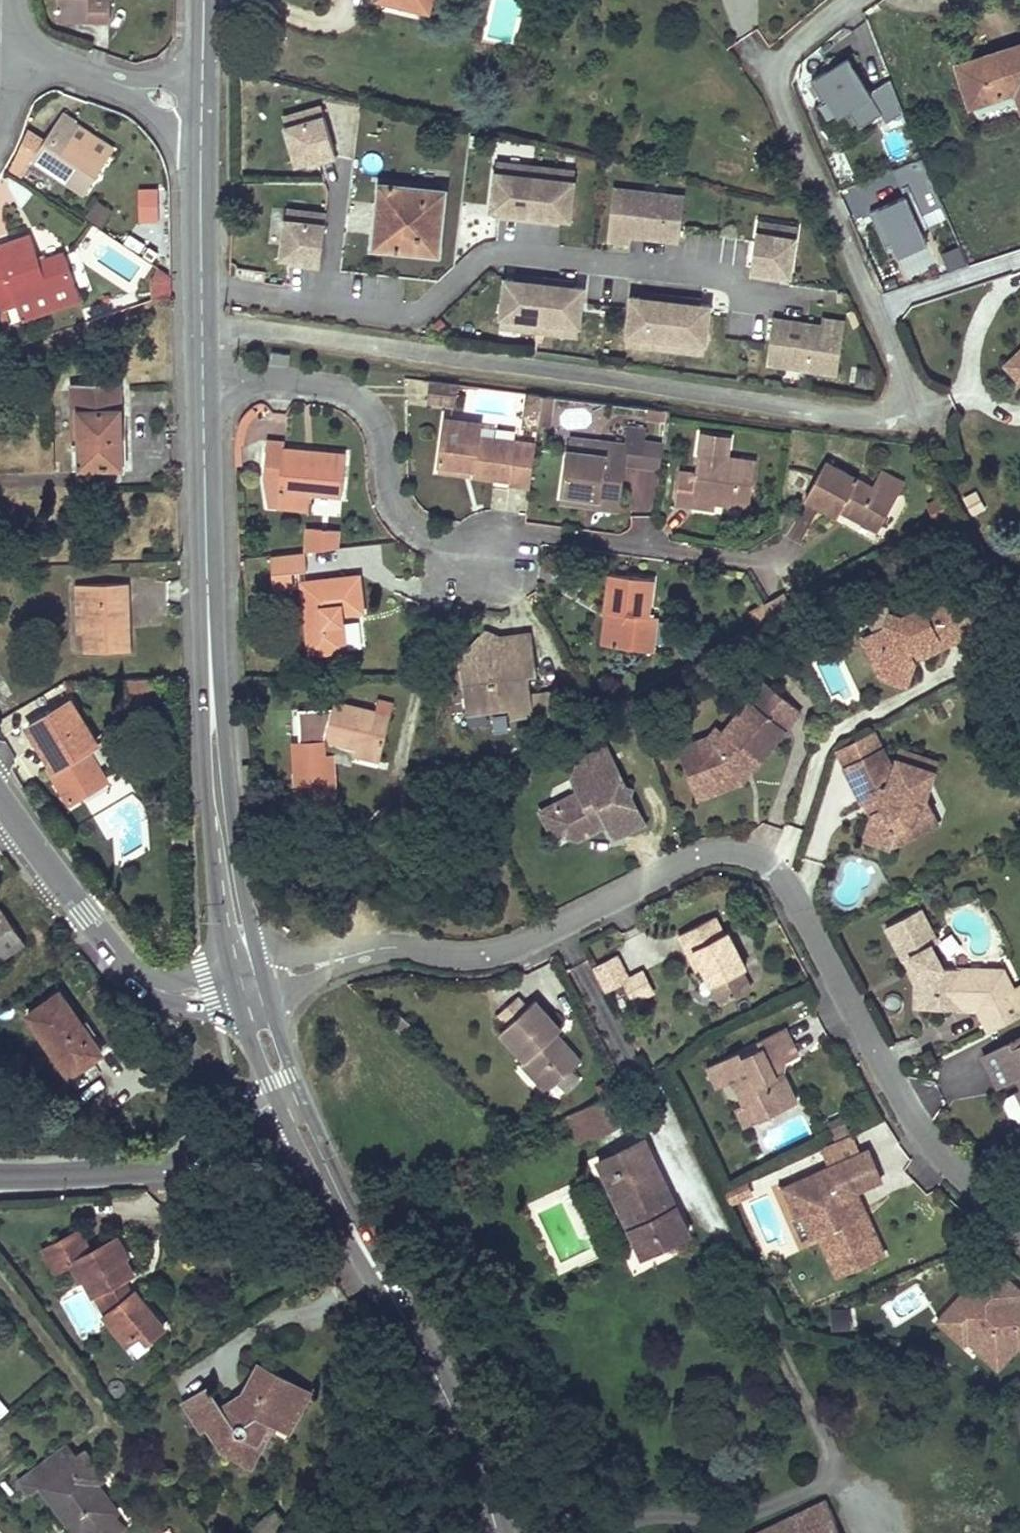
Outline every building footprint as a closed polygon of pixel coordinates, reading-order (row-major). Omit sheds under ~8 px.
[(56,19),(108,21),(109,0),(57,0),(56,19)] [(427,9),(430,0),(391,0),(427,9)] [(954,66),(967,105),(1013,91),(1019,110),(1019,45),(954,66)] [(903,113),(890,80),(869,93),(848,58),(810,82),(822,101),(827,98),(838,116),(848,110),(859,128),(881,114),(886,123),(903,113)] [(335,156),(320,106),(302,111),(305,121),(285,127),(296,163),(317,156),(319,161),(335,156)] [(108,158),(68,131),(73,123),(76,120),(63,111),(43,140),(31,132),(8,168),(19,176),(31,158),(83,195),(108,158)] [(305,121),(302,111),(282,117),(285,127),(305,121)] [(73,123),(68,131),(108,158),(114,150),(73,123)] [(319,161),(317,156),(305,161),(307,165),(319,161)] [(941,204),(921,158),(895,169),(903,187),(909,185),(912,193),(871,211),(886,245),(894,242),(922,229),(928,226),(922,213),(941,204)] [(495,160),(494,170),(515,172),(516,163),(495,160)] [(494,170),(490,208),(499,209),(512,211),(512,216),(529,218),(535,165),(516,163),(515,172),(494,170)] [(553,167),(535,165),(529,218),(545,220),(546,215),(559,216),(568,217),(573,180),(552,177),(553,167)] [(553,167),(552,177),(573,180),(574,170),(553,167)] [(378,182),(374,220),(381,221),(379,247),(436,253),(443,189),(378,182)] [(912,193),(909,185),(903,187),(903,188),(906,195),(912,193)] [(159,186),(141,186),(141,221),(159,220),(159,186)] [(612,188),(606,239),(644,244),(646,229),(661,231),(660,239),(678,242),(683,197),(665,195),(664,205),(642,202),(643,192),(612,188)] [(643,192),(642,202),(664,205),(665,195),(643,192)] [(104,225),(115,209),(96,198),(86,214),(104,225)] [(306,221),(307,211),(287,209),(285,219),(306,221)] [(320,266),(325,213),(307,211),(306,221),(285,219),(281,256),(290,258),(303,259),(302,264),(320,266)] [(374,220),(372,246),(379,247),(381,221),(374,220)] [(789,276),(794,237),(774,235),(775,225),(756,222),(749,275),(766,277),(767,272),(789,276)] [(794,237),(796,228),(775,225),(774,235),(794,237)] [(646,229),(645,238),(660,239),(661,231),(646,229)] [(928,242),(922,229),(894,242),(899,254),(928,242)] [(16,305),(74,285),(64,253),(38,261),(30,235),(0,245),(0,310),(16,305)] [(950,269),(967,263),(961,244),(943,250),(950,269)] [(908,277),(937,267),(931,246),(902,256),(908,277)] [(172,273),(153,274),(154,296),(173,295),(172,273)] [(513,280),(504,278),(500,317),(520,319),(519,329),(538,331),(544,279),(526,276),(526,282),(513,280)] [(561,280),(544,279),(538,331),(556,333),(557,323),(577,325),(582,288),(574,287),(560,285),(561,280)] [(74,285),(16,305),(21,320),(80,301),(74,285)] [(670,296),(652,294),(652,299),(638,298),(629,297),(625,334),(646,337),(644,347),(663,349),(670,296)] [(686,298),(670,296),(663,349),(682,351),(683,341),(703,343),(708,306),(700,305),(685,303),(686,298)] [(519,329),(520,319),(500,317),(498,327),(519,329)] [(835,374),(842,323),(806,318),(805,324),(803,333),(788,331),(789,322),(770,320),(764,365),(783,367),(784,357),(806,359),(804,370),(835,374)] [(803,333),(805,324),(789,322),(788,331),(803,333)] [(577,335),(577,325),(557,323),(556,333),(577,335)] [(644,347),(646,337),(625,334),(624,344),(644,347)] [(702,353),(703,343),(683,341),(682,351),(702,353)] [(267,361),(288,364),(289,353),(269,350),(267,361)] [(1004,366),(1019,383),(1019,351),(1004,366)] [(804,370),(806,359),(784,357),(783,367),(804,370)] [(451,402),(454,381),(430,377),(426,398),(451,402)] [(71,391),(72,412),(78,411),(79,470),(122,468),(119,382),(71,384),(71,391)] [(523,420),(537,421),(541,393),(526,391),(523,420)] [(257,413),(251,407),(248,409),(245,413),(252,419),(257,413)] [(648,410),(647,418),(659,420),(660,412),(648,410)] [(444,418),(437,463),(472,468),(471,475),(509,480),(509,483),(529,486),(534,443),(478,436),(480,422),(444,418)] [(522,427),(536,428),(537,421),(523,420),(522,427)] [(567,449),(562,493),(598,498),(598,506),(618,509),(623,465),(638,466),(642,433),(627,431),(626,443),(605,441),(604,455),(597,454),(567,449)] [(265,438),(262,474),(279,476),(276,502),(279,503),(279,508),(308,511),(310,492),(340,495),(345,454),(283,447),(283,439),(265,438)] [(675,503),(691,506),(692,500),(715,503),(748,508),(754,461),(697,453),(695,472),(679,470),(675,503)] [(825,462),(805,499),(837,517),(841,508),(856,517),(855,519),(876,532),(902,486),(880,474),(873,488),(825,462)] [(437,463),(437,469),(471,475),(472,468),(437,463)] [(276,502),(279,476),(262,474),(266,501),(276,502)] [(562,493),(561,502),(598,506),(598,498),(562,493)] [(692,500),(691,506),(714,509),(715,503),(692,500)] [(951,517),(942,500),(928,507),(937,524),(951,517)] [(337,547),(338,532),(308,529),(306,551),(337,548),(337,547)] [(302,552),(268,556),(269,575),(289,573),(304,572),(302,552)] [(289,573),(269,575),(271,591),(291,590),(289,573)] [(609,574),(604,611),(615,612),(611,646),(651,651),(655,617),(648,615),(652,580),(609,574)] [(357,576),(299,583),(308,654),(344,650),(341,624),(338,623),(337,615),(361,613),(357,576)] [(75,601),(76,600),(83,600),(83,629),(84,651),(131,650),(130,623),(124,623),(123,600),(129,599),(129,583),(75,584),(75,601)] [(951,593),(933,602),(955,645),(973,636),(951,593)] [(783,594),(763,605),(770,619),(777,616),(778,615),(790,608),(783,594)] [(955,645),(933,602),(900,618),(887,615),(880,602),(861,612),(872,634),(878,647),(871,668),(898,677),(904,659),(909,656),(919,652),(923,660),(955,645)] [(604,611),(600,644),(611,646),(615,612),(604,611)] [(458,660),(459,665),(478,663),(475,647),(491,645),(494,660),(503,659),(499,638),(485,630),(458,660)] [(559,712),(556,692),(530,696),(527,676),(537,675),(531,634),(499,638),(503,659),(494,660),(491,645),(475,647),(478,663),(459,665),(466,713),(509,706),(510,716),(533,713),(535,724),(559,712)] [(872,634),(857,641),(871,668),(878,647),(872,634)] [(898,677),(871,668),(878,682),(905,690),(914,665),(909,656),(904,659),(898,677)] [(149,678),(125,679),(126,698),(149,697),(149,678)] [(702,800),(740,786),(799,715),(763,685),(721,735),(712,747),(693,754),(700,772),(692,775),(702,800)] [(68,701),(27,727),(52,768),(49,771),(69,803),(106,781),(86,748),(94,743),(68,701)] [(327,741),(357,749),(380,755),(390,716),(376,712),(333,701),(331,708),(302,707),(302,740),(294,740),(297,811),(325,809),(323,783),(337,782),(335,753),(328,753),(327,741)] [(376,712),(390,716),(393,704),(379,701),(376,712)] [(700,772),(693,754),(712,747),(721,735),(715,729),(707,739),(675,751),(695,803),(702,800),(692,775),(700,772)] [(567,832),(572,841),(601,826),(608,840),(638,825),(624,797),(628,790),(620,788),(600,748),(572,762),(566,780),(573,793),(534,812),(544,832),(553,827),(567,832)] [(380,755),(357,749),(355,756),(379,762),(380,755)] [(845,769),(864,806),(868,803),(874,816),(872,822),(865,841),(888,850),(894,833),(930,816),(923,802),(936,766),(899,752),(894,766),(892,768),(890,767),(882,750),(845,769)] [(868,803),(864,806),(872,822),(874,816),(868,803)] [(894,833),(888,850),(935,826),(930,816),(894,833)] [(553,827),(544,832),(572,841),(567,832),(553,827)] [(886,925),(902,959),(911,957),(921,978),(915,981),(914,1007),(976,1008),(986,1029),(1019,1011),(1019,1004),(1011,986),(1001,968),(941,965),(931,945),(937,941),(920,908),(886,925)] [(24,944),(0,910),(0,962),(24,944)] [(726,929),(719,914),(679,933),(695,967),(702,965),(710,984),(719,1003),(753,987),(744,968),(750,965),(732,927),(726,929)] [(620,954),(595,967),(606,990),(624,981),(633,1000),(655,989),(646,970),(644,967),(631,974),(620,954)] [(911,957),(902,959),(915,981),(921,978),(911,957)] [(1019,1004),(1019,984),(1019,982),(1011,986),(1019,1004)] [(59,994),(26,1017),(57,1061),(59,1060),(69,1074),(100,1052),(59,994)] [(497,1015),(506,1025),(525,1009),(515,998),(497,1015)] [(549,1090),(579,1062),(554,1034),(559,1030),(533,1001),(525,1009),(506,1025),(498,1033),(549,1090)] [(737,1051),(705,1067),(716,1088),(731,1081),(743,1106),(751,1102),(760,1120),(796,1102),(777,1066),(797,1056),(783,1028),(756,1042),(759,1048),(739,1057),(737,1051)] [(983,1053),(998,1082),(1015,1072),(1019,1070),(1019,1071),(1019,1034),(983,1053)] [(1017,1088),(1006,1094),(1004,1101),(1009,1111),(1016,1114),(1019,1121),(1019,1086),(1017,1088)] [(620,1092),(565,1115),(576,1141),(631,1117),(620,1092)] [(743,1106),(734,1110),(744,1128),(760,1120),(751,1102),(743,1106)] [(826,1125),(831,1136),(845,1130),(840,1118),(826,1125)] [(644,1140),(598,1162),(644,1257),(690,1235),(644,1140)] [(816,1234),(835,1276),(882,1255),(862,1212),(855,1215),(849,1202),(853,1192),(878,1180),(865,1150),(801,1179),(804,1184),(789,1190),(801,1216),(810,1211),(820,1232),(816,1234)] [(804,1184),(801,1179),(781,1187),(794,1218),(799,1216),(808,1237),(816,1234),(820,1232),(810,1211),(801,1216),(789,1190),(804,1184)] [(862,1212),(853,1192),(849,1202),(855,1215),(862,1212)] [(79,1234),(69,1238),(149,1340),(163,1328),(137,1293),(129,1299),(119,1284),(126,1280),(132,1276),(124,1259),(127,1258),(117,1240),(91,1254),(79,1234)] [(149,1340),(69,1238),(43,1253),(54,1274),(70,1266),(79,1282),(83,1281),(94,1299),(101,1295),(105,1292),(114,1311),(111,1314),(106,1319),(127,1345),(141,1334),(147,1342),(149,1340)] [(988,1264),(981,1271),(995,1284),(1002,1277),(988,1264)] [(1019,1350),(1019,1305),(1016,1301),(1019,1296),(1019,1294),(1002,1277),(995,1284),(981,1271),(963,1292),(976,1304),(948,1334),(962,1346),(966,1342),(996,1370),(1017,1347),(1019,1350)] [(137,1293),(126,1280),(119,1284),(129,1299),(137,1293)] [(105,1292),(101,1295),(111,1314),(114,1311),(105,1292)] [(935,1322),(948,1334),(976,1304),(963,1292),(935,1322)] [(856,1309),(835,1308),(835,1328),(855,1328),(856,1309)] [(208,1392),(184,1409),(201,1433),(206,1430),(220,1452),(257,1445),(269,1422),(276,1426),(289,1434),(305,1404),(290,1396),(295,1387),(258,1366),(242,1395),(244,1398),(222,1414),(219,1410),(208,1392)] [(309,1395),(295,1387),(290,1396),(305,1404),(309,1395)] [(183,1406),(184,1409),(208,1392),(206,1391),(183,1406)] [(242,1395),(219,1410),(222,1414),(244,1398),(242,1395)] [(257,1445),(220,1452),(218,1454),(252,1471),(276,1426),(269,1422),(257,1445)] [(67,1448),(51,1460),(60,1473),(77,1461),(67,1448)] [(125,1530),(115,1516),(117,1514),(97,1486),(104,1481),(84,1455),(77,1461),(60,1473),(51,1460),(19,1483),(30,1498),(41,1489),(74,1532),(122,1532),(125,1530)] [(827,1501),(759,1532),(840,1532),(827,1501)] [(275,1511),(251,1531),(253,1532),(282,1532),(288,1528),(275,1511)]
